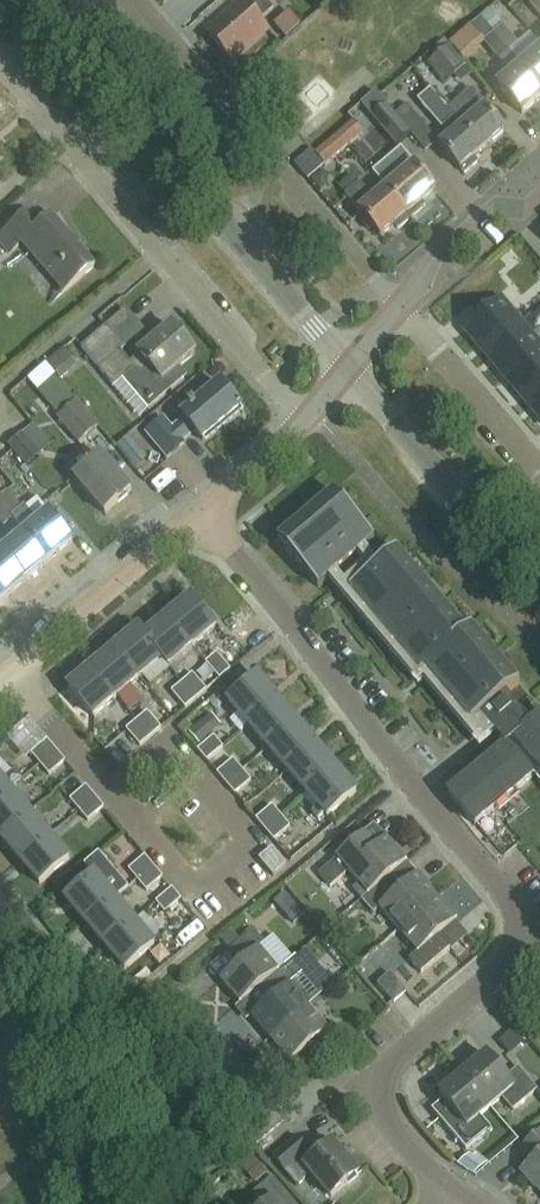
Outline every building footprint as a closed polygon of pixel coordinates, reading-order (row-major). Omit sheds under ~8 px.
[(272,7),(266,0),(247,0),(245,2),(243,0),(239,0),(206,31),(232,60),(267,28),(259,19),(272,7)] [(529,2),(539,15),(539,0),(531,0),(529,2)] [(471,25),(484,40),(493,32),(480,17),(471,25)] [(493,32),(509,51),(518,43),(503,24),(493,32)] [(509,51),(493,32),(484,40),(511,73),(497,84),(521,112),(539,96),(539,87),(521,64),(520,64),(509,51)] [(451,45),(439,56),(429,64),(445,82),(466,63),(462,59),(451,45)] [(521,64),(539,87),(539,48),(521,64)] [(462,125),(482,149),(504,131),(485,108),(487,106),(472,89),(452,106),(447,99),(442,103),(453,115),(462,125)] [(439,144),(460,168),(464,173),(478,162),(474,157),(482,149),(462,125),(453,115),(442,103),(433,91),(420,103),(440,127),(442,125),(451,134),(439,144)] [(412,133),(422,124),(407,106),(396,115),(412,133)] [(398,145),(410,134),(387,107),(378,115),(375,118),(398,145)] [(348,144),(362,132),(352,121),(339,133),(348,144)] [(339,133),(316,153),(325,164),(348,144),(339,133)] [(373,172),(386,188),(411,217),(424,205),(421,201),(434,189),(413,166),(414,165),(400,149),(373,172)] [(398,228),(411,217),(386,188),(374,199),(367,191),(367,192),(359,183),(345,196),(352,205),(359,213),(359,212),(382,237),(395,225),(398,228)] [(94,265),(50,215),(40,224),(28,210),(0,234),(0,241),(9,252),(21,241),(64,291),(94,265)] [(486,355),(522,324),(501,299),(465,330),(486,355)] [(124,345),(146,331),(133,310),(111,323),(124,345)] [(522,324),(486,355),(506,379),(539,350),(539,344),(522,324)] [(133,370),(138,375),(136,377),(156,401),(184,378),(177,368),(194,354),(171,326),(139,353),(140,355),(131,363),(121,352),(125,348),(107,326),(81,347),(113,386),(133,370)] [(59,379),(77,364),(63,348),(45,363),(59,379)] [(526,403),(539,391),(539,350),(506,379),(526,403)] [(36,389),(58,414),(75,399),(53,374),(36,389)] [(201,439),(239,408),(220,384),(212,390),(206,382),(194,395),(180,410),(180,411),(182,410),(184,414),(181,416),(183,418),(171,429),(162,420),(146,433),(165,457),(181,443),(180,440),(193,430),(201,439)] [(526,403),(539,419),(539,391),(526,403)] [(77,442),(96,426),(74,402),(56,418),(77,442)] [(19,480),(31,475),(22,454),(10,459),(19,480)] [(105,515),(131,492),(99,455),(73,478),(105,515)] [(0,497),(0,504),(12,518),(22,510),(7,491),(0,497)] [(318,587),(334,573),(374,540),(334,492),(277,541),(318,587)] [(12,518),(0,504),(0,524),(2,526),(12,518)] [(23,532),(48,560),(71,541),(47,512),(23,532)] [(1,551),(25,579),(48,560),(23,532),(1,551)] [(481,717),(505,746),(530,724),(506,695),(506,694),(519,683),(471,627),(465,632),(396,550),(379,565),(349,590),(365,610),(371,604),(387,623),(381,629),(397,647),(403,642),(411,650),(404,656),(420,674),(432,664),(439,673),(433,678),(472,724),(480,717),(480,718),(481,717)] [(3,598),(25,579),(1,551),(0,551),(0,595),(3,598)] [(167,616),(192,646),(215,627),(190,597),(167,616)] [(162,658),(161,659),(167,667),(192,646),(167,616),(144,636),(162,658)] [(139,677),(161,659),(162,658),(144,636),(138,628),(114,648),(139,677)] [(238,664),(258,649),(245,632),(225,646),(238,664)] [(91,667),(116,696),(139,677),(114,648),(91,667)] [(216,653),(205,662),(219,678),(229,670),(216,653)] [(116,696),(91,667),(67,687),(92,716),(116,696)] [(193,673),(182,682),(196,698),(206,690),(193,673)] [(228,702),(248,725),(277,700),(257,676),(228,702)] [(196,698),(182,682),(172,691),(186,707),(196,698)] [(267,748),(297,723),(277,700),(248,725),(267,748)] [(147,712),(136,721),(150,737),(160,728),(147,712)] [(539,771),(539,716),(530,724),(505,746),(449,794),(475,826),(539,771)] [(213,733),(202,720),(188,732),(200,745),(213,733)] [(150,737),(136,721),(126,729),(140,745),(150,737)] [(267,748),(287,771),(316,746),(297,723),(267,748)] [(222,747),(214,737),(198,751),(206,760),(222,747)] [(31,754),(39,764),(55,750),(47,740),(31,754)] [(287,771),(306,794),(336,769),(316,746),(287,771)] [(64,760),(55,750),(39,764),(48,774),(64,760)] [(226,784),(242,770),(234,760),(217,774),(226,784)] [(336,769),(306,794),(326,818),(356,792),(336,769)] [(250,780),(242,770),(226,784),(234,794),(250,780)] [(10,789),(0,777),(0,797),(10,789)] [(78,809),(94,796),(86,786),(69,799),(78,809)] [(29,811),(10,789),(0,797),(0,836),(29,811)] [(102,806),(94,796),(78,809),(86,819),(102,806)] [(256,819),(265,829),(281,816),(272,806),(256,819)] [(19,860),(49,834),(29,811),(0,836),(0,838),(19,860)] [(289,826),(281,816),(265,829),(273,839),(289,826)] [(348,871),(359,884),(353,889),(361,899),(368,894),(389,876),(406,861),(387,838),(377,846),(365,833),(337,857),(338,858),(319,873),(331,886),(348,871)] [(49,834),(19,860),(39,883),(68,857),(49,834)] [(273,876),(285,866),(271,850),(259,860),(273,876)] [(65,899),(85,923),(115,897),(128,887),(99,852),(84,865),(93,875),(65,899)] [(128,871),(137,881),(153,867),(145,857),(128,871)] [(162,877),(153,867),(137,881),(145,891),(162,877)] [(368,894),(361,899),(374,914),(380,908),(399,930),(436,898),(416,875),(400,889),(389,876),(368,894)] [(164,913),(180,899),(172,889),(156,903),(164,913)] [(286,894),(275,903),(293,924),(304,915),(286,894)] [(85,923),(105,946),(135,921),(115,897),(85,923)] [(436,898),(399,930),(418,953),(410,959),(422,973),(451,948),(440,935),(456,921),(436,898)] [(350,932),(339,920),(326,931),(337,943),(350,932)] [(135,921),(105,946),(125,970),(155,945),(135,921)] [(256,990),(277,972),(258,950),(265,944),(254,931),(227,954),(237,967),(220,981),(240,1004),(256,990)] [(251,1017),(270,1039),(308,1007),(290,986),(296,981),(283,966),(277,972),(256,990),(268,1003),(251,1017)] [(393,1002),(405,992),(390,974),(378,984),(393,1002)] [(308,1007),(270,1039),(291,1063),(307,1049),(318,1063),(346,1039),(335,1026),(328,1031),(308,1007)] [(498,1040),(509,1053),(522,1042),(511,1029),(498,1040)] [(487,1058),(463,1078),(491,1109),(503,1100),(513,1112),(537,1092),(519,1071),(506,1082),(487,1058)] [(480,1119),(491,1109),(463,1078),(440,1097),(459,1120),(448,1129),(467,1152),(491,1132),(480,1119)] [(423,1096),(414,1103),(431,1123),(439,1115),(423,1096)] [(522,1150),(533,1162),(522,1172),(536,1189),(538,1188),(539,1190),(539,1135),(522,1150)] [(331,1197),(359,1173),(332,1142),(315,1157),(298,1136),(272,1157),(284,1171),(291,1165),(303,1180),(310,1173),(331,1197)] [(267,1171),(255,1156),(243,1166),(255,1181),(267,1171)] [(292,1199),(273,1175),(253,1192),(264,1203),(286,1203),(292,1199)]
